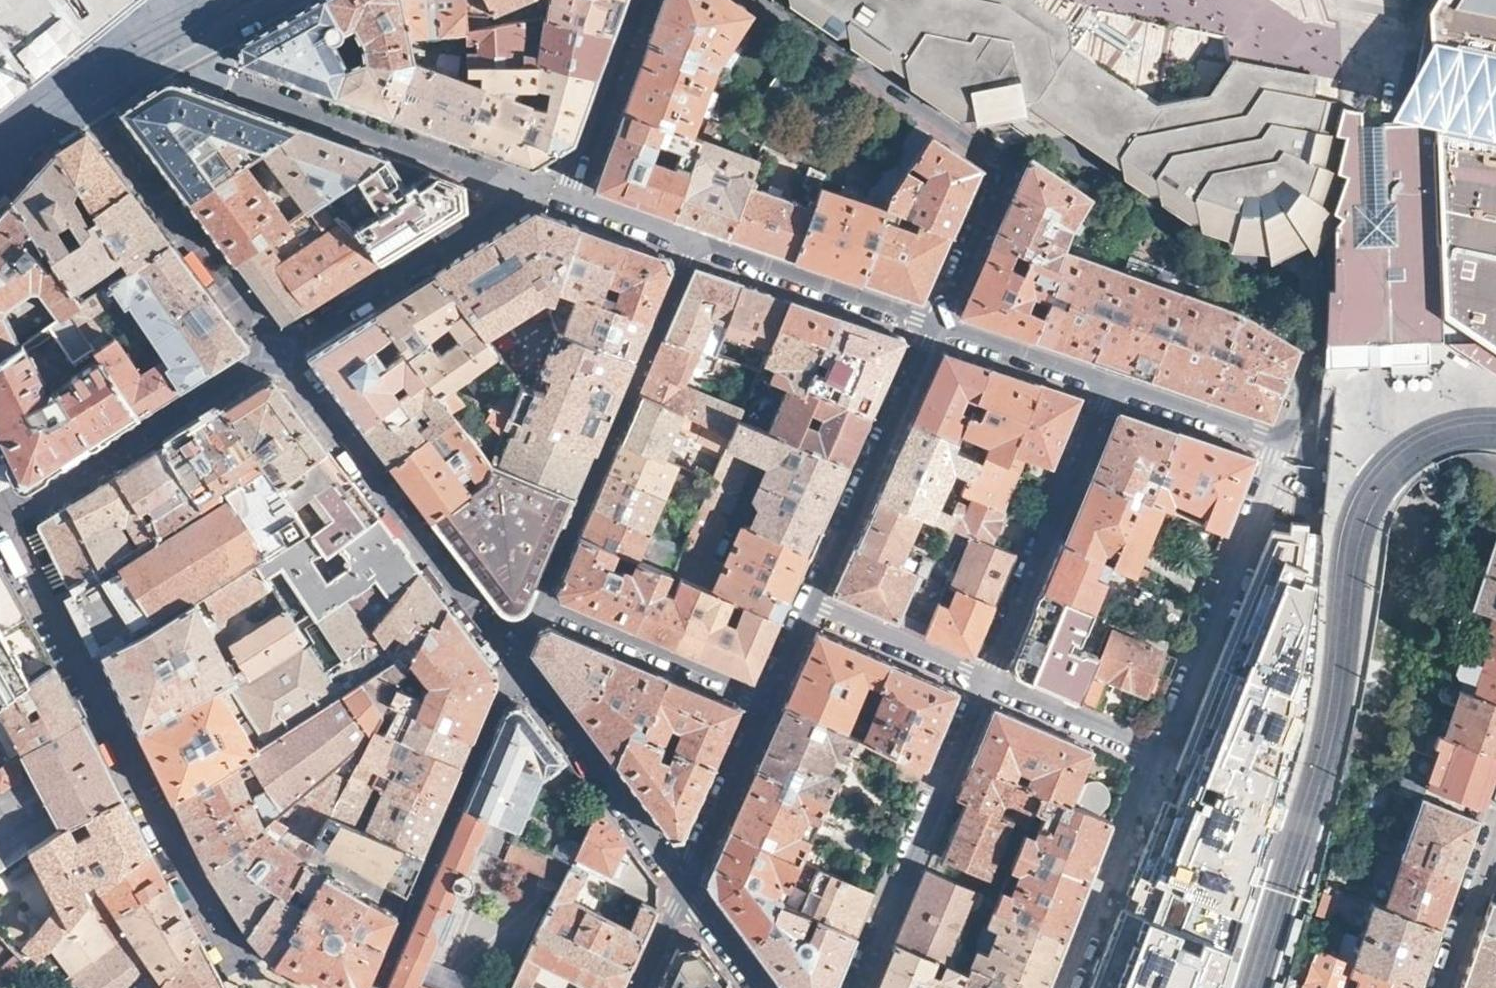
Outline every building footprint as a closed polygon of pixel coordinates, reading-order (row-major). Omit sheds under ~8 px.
[(341,29),(324,0),(316,0),(270,26),(237,44),(240,64),(288,81),(302,86),(332,96),(344,65),(331,43),(336,41),(339,39),(341,38),(342,36),(342,34),(343,33),(341,29)] [(409,37),(402,0),(324,0),(341,29),(352,24),(361,42),(363,60),(365,69),(414,64),(414,62),(412,50),(409,37)] [(463,0),(402,0),(409,37),(462,29),(465,28),(463,0)] [(465,28),(491,24),(488,13),(519,0),(463,0),(465,28)] [(623,0),(547,0),(545,17),(611,33),(621,3),(623,0)] [(661,3),(660,6),(647,43),(717,67),(747,23),(752,16),(730,0),(662,0),(661,3)] [(1343,96),(1252,83),(1218,123),(1175,121),(1092,73),(1056,70),(1047,31),(1001,1),(996,0),(785,0),(808,16),(819,23),(828,30),(841,39),(849,33),(853,47),(868,57),(882,66),(893,62),(912,76),(913,87),(961,119),(965,118),(978,115),(981,123),(1017,115),(1027,112),(1025,105),(1031,103),(1113,159),(1125,167),(1126,176),(1151,193),(1163,189),(1164,202),(1192,221),(1205,218),(1207,228),(1239,238),(1235,250),(1277,252),(1278,260),(1280,261),(1311,240),(1317,252),(1341,222),(1345,218),(1339,214),(1349,174),(1338,169),(1348,137),(1347,134),(1337,134),(1341,107),(1343,96)] [(1424,16),(1425,31),(1425,42),(1428,83),(1430,120),(1430,126),(1430,160),(1431,305),(1431,318),(1424,339),(1458,337),(1459,337),(1480,337),(1495,347),(1495,0),(1434,0),(1424,16)] [(545,17),(540,17),(536,53),(535,63),(595,76),(603,54),(611,33),(545,17)] [(523,19),(491,24),(465,28),(462,29),(463,43),(472,42),(473,49),(464,50),(465,63),(519,63),(520,53),(523,19)] [(718,67),(727,73),(757,29),(747,23),(717,67),(718,67)] [(621,111),(699,139),(703,127),(694,125),(717,67),(647,43),(632,83),(621,111)] [(761,96),(782,110),(819,60),(796,46),(761,96)] [(519,63),(535,63),(536,53),(520,53),(519,63)] [(466,73),(465,63),(448,59),(446,66),(466,73)] [(392,118),(414,64),(365,69),(363,60),(358,61),(344,65),(332,96),(360,106),(392,118)] [(481,94),(481,85),(466,80),(414,62),(414,64),(392,118),(430,131),(466,144),(475,121),(470,119),(481,94)] [(531,167),(559,149),(519,133),(528,105),(511,100),(512,89),(532,90),(535,63),(519,63),(465,63),(466,73),(480,73),(481,85),(481,94),(470,119),(475,121),(466,144),(498,155),(531,167)] [(519,133),(559,149),(565,145),(572,140),(595,76),(535,63),(532,90),(545,90),(544,107),(528,105),(519,133)] [(694,125),(703,127),(705,128),(727,73),(718,67),(717,67),(694,125)] [(162,83),(159,84),(154,88),(142,95),(119,111),(156,159),(186,199),(245,160),(250,156),(244,148),(250,144),(262,148),(295,125),(258,111),(240,105),(184,86),(172,82),(166,83),(162,83)] [(1430,126),(1430,120),(1411,121),(1385,122),(1389,203),(1398,203),(1400,237),(1377,238),(1363,239),(1361,204),(1371,204),(1367,123),(1366,112),(1341,107),(1337,134),(1347,134),(1348,137),(1338,169),(1349,174),(1339,214),(1345,218),(1341,222),(1341,288),(1335,288),(1335,301),(1333,344),(1333,366),(1346,366),(1377,366),(1401,366),(1401,339),(1424,339),(1431,318),(1431,305),(1430,160),(1430,126)] [(671,216),(699,139),(621,111),(604,158),(593,188),(631,202),(633,203),(671,216)] [(1389,203),(1385,122),(1377,123),(1367,123),(1371,204),(1361,204),(1363,239),(1377,238),(1400,237),(1398,203),(1389,203)] [(322,200),(331,194),(387,155),(336,138),(295,125),(262,148),(307,210),(322,200)] [(697,226),(728,236),(748,177),(759,151),(761,147),(749,143),(745,154),(710,142),(714,131),(705,128),(703,127),(699,139),(671,216),(697,226)] [(894,164),(904,170),(908,164),(929,134),(919,128),(912,137),(907,143),(905,148),(894,164)] [(68,145),(54,154),(93,215),(128,189),(108,162),(86,133),(68,145)] [(954,151),(929,134),(908,164),(924,175),(965,202),(972,185),(980,168),(954,151)] [(759,151),(748,177),(755,180),(758,181),(769,154),(759,151)] [(93,215),(54,154),(28,183),(12,200),(78,303),(128,269),(93,215)] [(387,155),(331,194),(345,214),(379,262),(397,251),(424,235),(466,208),(463,182),(423,168),(387,155)] [(1091,196),(1030,156),(1018,181),(1009,198),(1070,229),(1091,196)] [(212,232),(233,261),(256,245),(249,233),(257,228),(265,239),(290,221),(245,160),(186,199),(212,232)] [(826,271),(860,283),(881,222),(886,209),(883,208),(888,192),(904,170),(894,164),(890,161),(862,201),(818,187),(815,191),(812,201),(791,259),(826,271)] [(806,187),(815,191),(818,187),(822,175),(806,168),(800,185),(806,187)] [(905,218),(916,223),(950,236),(957,220),(965,202),(924,175),(920,181),(904,170),(888,192),(883,208),(886,209),(897,214),(905,198),(910,201),(906,206),(910,208),(905,218)] [(748,177),(728,236),(759,247),(791,259),(812,201),(808,199),(805,206),(751,188),(755,180),(748,177)] [(802,197),(808,199),(812,201),(815,191),(806,187),(802,197)] [(93,215),(128,269),(168,242),(151,219),(128,189),(93,215)] [(1070,229),(1009,198),(999,222),(991,240),(1014,250),(1028,256),(1053,266),(1061,247),(1070,229)] [(17,346),(1,317),(6,307),(30,291),(41,291),(59,317),(70,309),(78,303),(12,200),(0,213),(0,358),(17,346)] [(286,320),(379,262),(345,214),(336,220),(322,200),(307,210),(322,229),(281,259),(276,251),(300,235),(290,221),(265,239),(256,245),(233,261),(258,294),(281,324),(286,320)] [(547,310),(555,290),(580,225),(560,218),(535,210),(508,226),(484,241),(432,275),(497,352),(521,380),(514,401),(507,417),(593,449),(599,433),(612,403),(632,357),(563,329),(563,331),(561,334),(552,331),(547,310)] [(881,222),(860,283),(887,293),(919,304),(932,276),(950,236),(916,223),(913,230),(881,222)] [(580,225),(555,290),(570,296),(579,294),(604,303),(608,293),(602,292),(606,282),(611,284),(627,241),(607,234),(580,225)] [(1062,270),(1053,266),(1028,256),(1021,270),(1008,264),(1014,250),(991,240),(973,281),(958,314),(994,326),(1029,337),(1062,270)] [(608,293),(604,303),(647,321),(655,303),(671,265),(664,254),(645,247),(627,241),(611,284),(617,286),(613,296),(608,293)] [(168,242),(128,269),(78,303),(70,309),(95,347),(114,335),(139,372),(169,353),(173,358),(169,361),(184,385),(202,374),(213,367),(248,345),(205,289),(168,242)] [(1123,268),(1068,249),(1061,247),(1053,266),(1062,270),(1029,337),(1060,348),(1091,358),(1108,311),(1111,302),(1123,268)] [(683,290),(663,337),(698,351),(711,319),(724,325),(740,280),(719,273),(694,264),(683,290)] [(1108,311),(1091,358),(1120,368),(1149,377),(1180,289),(1123,268),(1111,302),(1125,307),(1122,316),(1108,311)] [(497,352),(432,275),(401,294),(373,312),(424,378),(437,397),(447,390),(497,352)] [(763,288),(740,280),(724,325),(712,356),(715,358),(723,360),(727,348),(736,352),(741,339),(746,341),(741,354),(751,358),(747,369),(756,374),(761,363),(789,297),(763,288)] [(1180,289),(1149,377),(1184,389),(1206,396),(1238,310),(1180,289)] [(643,332),(647,321),(604,303),(579,294),(570,296),(559,327),(563,331),(563,329),(632,357),(643,332)] [(817,307),(789,297),(761,363),(771,367),(765,381),(783,388),(801,396),(805,387),(810,374),(814,364),(835,314),(817,307)] [(0,358),(0,453),(8,468),(14,480),(16,484),(19,485),(24,486),(36,481),(66,461),(97,442),(109,433),(138,415),(101,357),(44,395),(35,379),(40,376),(25,350),(51,334),(71,363),(95,347),(70,309),(59,317),(17,346),(0,358)] [(1238,310),(1206,396),(1233,405),(1269,417),(1299,347),(1264,326),(1238,310)] [(336,335),(305,353),(332,390),(358,426),(398,397),(390,387),(400,380),(407,390),(424,378),(373,312),(336,335)] [(871,326),(835,314),(814,364),(823,367),(819,378),(810,374),(805,387),(826,395),(832,380),(838,383),(835,388),(841,390),(837,400),(870,413),(886,378),(904,338),(871,326)] [(114,335),(95,347),(101,357),(138,415),(152,406),(160,401),(166,397),(184,385),(169,361),(173,358),(169,353),(139,372),(114,335)] [(698,351),(663,337),(653,361),(639,395),(683,413),(681,417),(729,436),(736,419),(742,407),(685,384),(691,368),(698,351)] [(727,348),(723,360),(736,366),(747,369),(751,358),(741,354),(736,352),(727,348)] [(925,388),(911,420),(957,441),(960,434),(968,414),(958,409),(963,397),(974,401),(988,365),(968,358),(942,350),(925,388)] [(712,356),(698,351),(691,368),(699,371),(711,368),(715,358),(712,356)] [(982,453),(1004,463),(1039,381),(1011,372),(988,365),(974,401),(983,405),(977,418),(968,414),(960,434),(985,445),(982,453)] [(755,376),(756,374),(747,369),(736,366),(733,372),(753,380),(755,376)] [(727,387),(747,395),(753,380),(733,372),(727,387)] [(238,398),(222,407),(260,467),(271,485),(327,449),(296,408),(272,376),(238,398)] [(437,397),(424,378),(407,390),(398,397),(358,426),(374,447),(386,463),(452,414),(464,406),(447,390),(437,397)] [(1059,388),(1039,381),(1004,463),(1019,471),(1046,479),(1064,436),(1081,395),(1059,388)] [(485,402),(505,420),(507,417),(514,401),(497,387),(485,402)] [(826,395),(805,387),(801,396),(783,388),(765,430),(848,463),(859,438),(870,413),(837,400),(826,395)] [(683,413),(639,395),(627,423),(618,442),(661,461),(669,444),(685,451),(677,468),(709,481),(729,436),(681,417),(683,413)] [(260,467),(222,407),(186,430),(163,445),(200,505),(260,467)] [(1091,472),(1130,490),(1134,481),(1144,485),(1140,494),(1148,498),(1175,427),(1143,416),(1118,407),(1102,446),(1091,472)] [(481,421),(499,437),(504,424),(489,410),(481,421)] [(482,478),(489,462),(461,427),(452,414),(386,463),(408,492),(428,518),(482,478)] [(499,437),(489,462),(574,495),(583,472),(593,449),(507,417),(505,420),(504,424),(499,437)] [(729,436),(709,481),(696,512),(682,542),(676,557),(669,573),(676,576),(700,585),(711,590),(721,568),(703,560),(721,522),(717,514),(726,512),(731,498),(728,491),(736,489),(749,456),(766,463),(751,498),(756,507),(749,525),(809,551),(829,506),(848,463),(765,430),(736,419),(729,436)] [(895,456),(876,496),(921,515),(946,525),(952,513),(935,506),(952,469),(968,476),(976,458),(953,448),(957,441),(911,420),(895,456)] [(1210,438),(1175,427),(1148,498),(1162,504),(1224,534),(1256,453),(1210,438)] [(611,459),(606,473),(663,497),(676,467),(661,461),(618,442),(611,459)] [(200,505),(163,445),(136,462),(116,474),(153,533),(200,505)] [(354,485),(327,449),(271,485),(303,534),(318,556),(378,516),(354,485)] [(1004,463),(982,453),(978,451),(976,458),(968,476),(963,488),(977,494),(975,498),(1002,510),(1019,471),(1004,463)] [(482,478),(428,518),(448,544),(450,542),(466,563),(480,583),(478,586),(482,590),(490,602),(494,606),(499,610),(506,612),(512,612),(516,612),(520,610),(525,607),(528,601),(537,582),(535,581),(540,570),(545,559),(574,495),(489,462),(482,478)] [(271,485),(260,467),(200,505),(153,533),(67,586),(84,620),(100,651),(208,590),(303,534),(271,485)] [(1075,509),(1061,542),(1101,559),(1104,551),(1115,556),(1112,564),(1132,572),(1134,565),(1147,537),(1162,504),(1148,498),(1140,494),(1137,504),(1126,498),(1130,490),(1091,472),(1075,509)] [(597,493),(592,506),(648,529),(663,497),(606,473),(597,493)] [(52,555),(67,586),(153,533),(116,474),(96,487),(74,500),(40,521),(38,528),(52,555)] [(865,522),(855,545),(924,574),(932,555),(907,545),(921,515),(876,496),(865,522)] [(1035,506),(1013,496),(1006,511),(1029,520),(1035,506)] [(968,534),(987,542),(1002,510),(975,498),(973,503),(959,497),(952,513),(946,525),(968,534)] [(648,529),(592,506),(586,519),(579,537),(615,552),(632,559),(656,568),(669,573),(676,557),(643,541),(648,529)] [(265,744),(395,659),(371,627),(420,571),(397,540),(378,516),(318,556),(303,534),(208,590),(218,608),(224,603),(236,623),(233,625),(241,642),(232,648),(249,677),(234,687),(265,744)] [(1271,528),(1219,660),(1292,681),(1302,621),(1308,586),(1311,533),(1304,531),(1305,522),(1289,521),(1289,531),(1271,528)] [(721,568),(711,590),(731,599),(741,602),(779,618),(795,582),(809,551),(749,525),(738,529),(721,568)] [(968,534),(946,525),(938,544),(960,553),(968,534)] [(682,542),(648,529),(643,541),(676,557),(682,542)] [(1004,579),(1015,552),(987,542),(968,534),(960,553),(947,584),(954,587),(994,603),(1004,579)] [(1495,535),(1471,606),(1481,610),(1495,615),(1495,535)] [(564,570),(556,589),(560,599),(601,615),(631,628),(656,568),(632,559),(627,570),(610,563),(615,552),(579,537),(564,570)] [(1047,575),(1042,589),(1092,611),(1112,564),(1101,559),(1061,542),(1047,575)] [(855,545),(833,595),(865,608),(922,632),(936,598),(943,582),(924,574),(855,545)] [(1134,565),(1132,572),(1140,576),(1144,569),(1134,565)] [(669,573),(656,568),(631,628),(657,639),(674,646),(700,585),(676,576),(669,593),(662,590),(669,573)] [(53,665),(26,615),(22,607),(0,569),(0,703),(53,665)] [(406,674),(413,661),(433,623),(438,626),(443,616),(448,607),(434,589),(420,571),(371,627),(395,659),(406,674)] [(711,590),(700,585),(674,646),(717,664),(752,679),(768,644),(779,618),(741,602),(733,623),(723,619),(731,599),(711,590)] [(973,654),(994,603),(954,587),(947,603),(936,598),(922,632),(944,642),(973,654)] [(1023,675),(1079,699),(1085,685),(1098,654),(1086,648),(1084,646),(1078,650),(1067,646),(1071,638),(1079,641),(1092,611),(1042,589),(1034,608),(1025,631),(1013,658),(1012,664),(1012,666),(1013,670),(1014,672),(1020,674),(1023,675)] [(117,685),(138,728),(218,687),(231,681),(234,687),(249,677),(232,648),(241,642),(233,625),(236,623),(224,603),(218,608),(208,590),(100,651),(117,685)] [(433,623),(413,661),(429,684),(423,697),(399,687),(391,703),(472,737),(482,712),(493,687),(495,681),(495,678),(495,674),(494,670),(492,665),(488,659),(474,642),(448,607),(443,616),(438,626),(433,623)] [(1493,631),(1486,653),(1495,657),(1495,615),(1481,610),(1476,625),(1493,631)] [(1112,619),(1107,630),(1113,632),(1097,671),(1160,697),(1175,657),(1122,635),(1126,625),(1112,619)] [(552,677),(574,706),(596,690),(612,653),(576,638),(558,631),(544,625),(540,627),(536,636),(530,648),(533,652),(552,677)] [(797,674),(785,704),(844,730),(866,683),(877,688),(890,662),(849,645),(816,632),(797,674)] [(596,690),(574,706),(594,732),(613,759),(626,730),(641,736),(642,734),(668,675),(641,665),(612,653),(596,690)] [(1486,653),(1482,664),(1464,658),(1457,661),(1454,668),(1457,676),(1476,682),(1472,692),(1495,701),(1495,657),(1486,653)] [(376,731),(391,703),(399,687),(406,674),(395,659),(265,744),(254,752),(224,772),(173,799),(188,830),(208,869),(361,761),(376,731)] [(1219,660),(1121,908),(1221,946),(1269,795),(1292,681),(1219,660)] [(918,674),(890,662),(877,688),(885,692),(862,743),(900,760),(924,771),(958,690),(918,674)] [(53,665),(0,703),(0,745),(9,761),(83,721),(69,695),(53,665)] [(668,675),(642,734),(662,742),(669,725),(677,729),(670,745),(715,763),(726,737),(740,707),(739,705),(707,691),(668,675)] [(218,687),(254,752),(265,744),(234,687),(231,681),(218,687)] [(1472,692),(1441,682),(1436,695),(1440,701),(1452,704),(1447,720),(1432,715),(1429,718),(1425,729),(1440,734),(1495,754),(1495,701),(1472,692)] [(1085,685),(1079,699),(1084,701),(1095,706),(1101,692),(1085,685)] [(254,752),(218,687),(138,728),(154,760),(173,799),(224,772),(254,752)] [(472,737),(391,703),(376,731),(460,766),(466,752),(472,737)] [(486,752),(464,806),(494,819),(521,830),(542,778),(564,762),(532,721),(524,710),(523,708),(519,705),(516,704),(514,705),(510,705),(507,707),(505,709),(502,715),(486,752)] [(769,739),(757,766),(827,798),(837,777),(824,772),(832,754),(844,759),(854,739),(855,735),(844,730),(785,704),(769,739)] [(981,735),(969,765),(1039,793),(1099,816),(1100,811),(1102,811),(1104,810),(1106,809),(1109,807),(1111,805),(1111,803),(1113,800),(1113,797),(1112,793),(1112,791),(1111,788),(1109,786),(1107,784),(1104,782),(1102,780),(1099,779),(1095,779),(1092,780),(1090,781),(1087,782),(1085,785),(1077,781),(1091,749),(1051,732),(992,708),(981,735)] [(9,761),(0,767),(0,870),(30,849),(57,830),(66,825),(104,804),(122,795),(103,759),(83,721),(9,761)] [(626,730),(613,759),(643,798),(672,837),(683,835),(715,763),(670,745),(666,757),(657,753),(662,742),(642,734),(641,736),(626,730)] [(453,782),(460,766),(376,731),(361,761),(359,764),(446,800),(453,782)] [(1495,765),(1495,754),(1440,734),(1435,746),(1440,747),(1425,786),(1481,807),(1490,783),(1495,765)] [(9,761),(0,745),(0,767),(9,761)] [(924,771),(900,760),(892,777),(917,787),(924,771)] [(228,901),(248,932),(277,890),(288,898),(308,865),(319,843),(332,817),(359,764),(361,761),(208,869),(211,875),(223,894),(228,901)] [(423,855),(435,825),(446,800),(359,764),(332,817),(423,855)] [(1039,793),(969,765),(961,783),(954,798),(962,801),(996,815),(1003,798),(1032,810),(1039,793)] [(741,801),(728,830),(798,861),(808,865),(816,848),(806,844),(809,838),(797,834),(805,815),(817,821),(827,798),(757,766),(741,801)] [(1425,786),(1411,780),(1405,796),(1419,803),(1422,796),(1425,786)] [(1100,850),(1111,820),(1099,816),(1039,793),(1032,810),(1042,814),(1032,836),(1023,832),(1015,851),(1088,879),(1100,850)] [(136,822),(122,795),(104,804),(66,825),(57,830),(30,849),(61,909),(26,950),(37,960),(43,952),(53,942),(91,898),(98,890),(152,852),(136,822)] [(1468,844),(1477,817),(1422,796),(1419,803),(1405,842),(1401,854),(1458,875),(1468,844)] [(1011,821),(996,815),(962,801),(938,857),(987,878),(1011,821)] [(590,820),(576,855),(605,869),(622,838),(614,827),(596,805),(590,820)] [(423,982),(432,960),(441,941),(443,941),(457,912),(455,909),(462,891),(466,893),(475,889),(478,881),(473,873),(470,873),(494,819),(464,806),(431,882),(420,909),(386,987),(435,987),(423,982)] [(332,817),(319,843),(325,847),(326,847),(341,856),(349,860),(366,870),(394,886),(407,893),(415,875),(423,855),(332,817)] [(1401,854),(1405,842),(1365,827),(1360,838),(1401,854)] [(490,852),(500,857),(512,835),(502,830),(490,852)] [(798,861),(728,830),(717,853),(711,869),(708,876),(707,880),(707,884),(708,888),(710,891),(715,897),(731,917),(751,945),(781,901),(798,861)] [(573,864),(516,840),(507,860),(564,884),(571,866),(573,864)] [(994,900),(991,907),(1066,938),(1076,912),(1088,879),(1015,851),(1007,869),(1016,873),(1008,891),(999,887),(994,900)] [(156,859),(152,852),(98,890),(91,898),(53,942),(72,974),(114,946),(129,936),(116,913),(168,881),(156,859)] [(1449,901),(1458,875),(1401,854),(1384,905),(1440,926),(1449,901)] [(267,956),(276,963),(325,875),(316,870),(308,865),(288,898),(277,890),(248,932),(257,944),(259,946),(267,956)] [(813,867),(808,865),(807,867),(813,869),(796,908),(808,913),(815,916),(857,935),(864,917),(874,894),(813,867)] [(564,884),(544,924),(632,965),(649,925),(657,907),(643,899),(630,929),(571,900),(584,872),(571,866),(564,884)] [(907,913),(894,942),(951,965),(961,941),(951,936),(964,907),(974,911),(981,895),(924,871),(907,913)] [(385,947),(353,934),(367,900),(361,896),(332,879),(325,875),(276,963),(316,981),(323,984),(331,987),(369,987),(380,959),(385,947)] [(157,987),(201,938),(186,909),(170,879),(168,881),(116,913),(129,936),(151,976),(143,981),(139,975),(136,977),(114,946),(72,974),(62,981),(66,987),(100,987),(103,986),(104,987),(156,987),(157,987)] [(385,909),(367,900),(353,934),(385,947),(389,936),(397,916),(385,909)] [(1429,956),(1440,926),(1384,905),(1370,900),(1349,960),(1418,986),(1429,956)] [(1480,929),(1495,934),(1495,902),(1490,900),(1480,929)] [(781,901),(751,945),(772,972),(781,985),(784,987),(835,987),(857,935),(815,916),(812,923),(805,920),(808,913),(796,908),(781,901)] [(1234,942),(1241,946),(1253,907),(1245,906),(1234,942)] [(968,964),(1025,987),(1046,987),(1054,969),(1066,938),(991,907),(983,925),(985,927),(992,930),(983,950),(975,946),(968,964)] [(1121,908),(1090,987),(1206,987),(1221,946),(1121,908)] [(1295,918),(1283,957),(1287,957),(1290,958),(1302,922),(1299,920),(1295,918)] [(544,924),(529,956),(543,963),(581,981),(595,987),(622,987),(632,965),(544,924)] [(1462,981),(1481,987),(1495,987),(1495,934),(1480,929),(1469,962),(1462,981)] [(157,987),(159,987),(228,987),(219,971),(201,938),(157,987)] [(875,987),(950,987),(953,981),(960,984),(965,971),(951,965),(894,942),(880,976),(875,987)] [(658,987),(722,987),(726,979),(699,944),(677,948),(666,971),(658,987)] [(1349,960),(1315,948),(1300,987),(1342,987),(1347,975),(1356,978),(1352,987),(1418,987),(1418,986),(1349,960)] [(37,960),(31,969),(26,976),(37,983),(51,965),(43,952),(37,960)] [(26,976),(31,969),(17,954),(0,969),(0,987),(17,987),(26,976)] [(529,956),(515,986),(519,987),(531,987),(543,963),(529,956)] [(1237,956),(1230,956),(1220,987),(1228,987),(1237,956)] [(432,960),(423,982),(435,987),(493,987),(432,960)] [(968,964),(965,971),(960,984),(969,987),(968,987),(1025,987),(968,964)] [(726,979),(722,987),(733,987),(726,979)]
